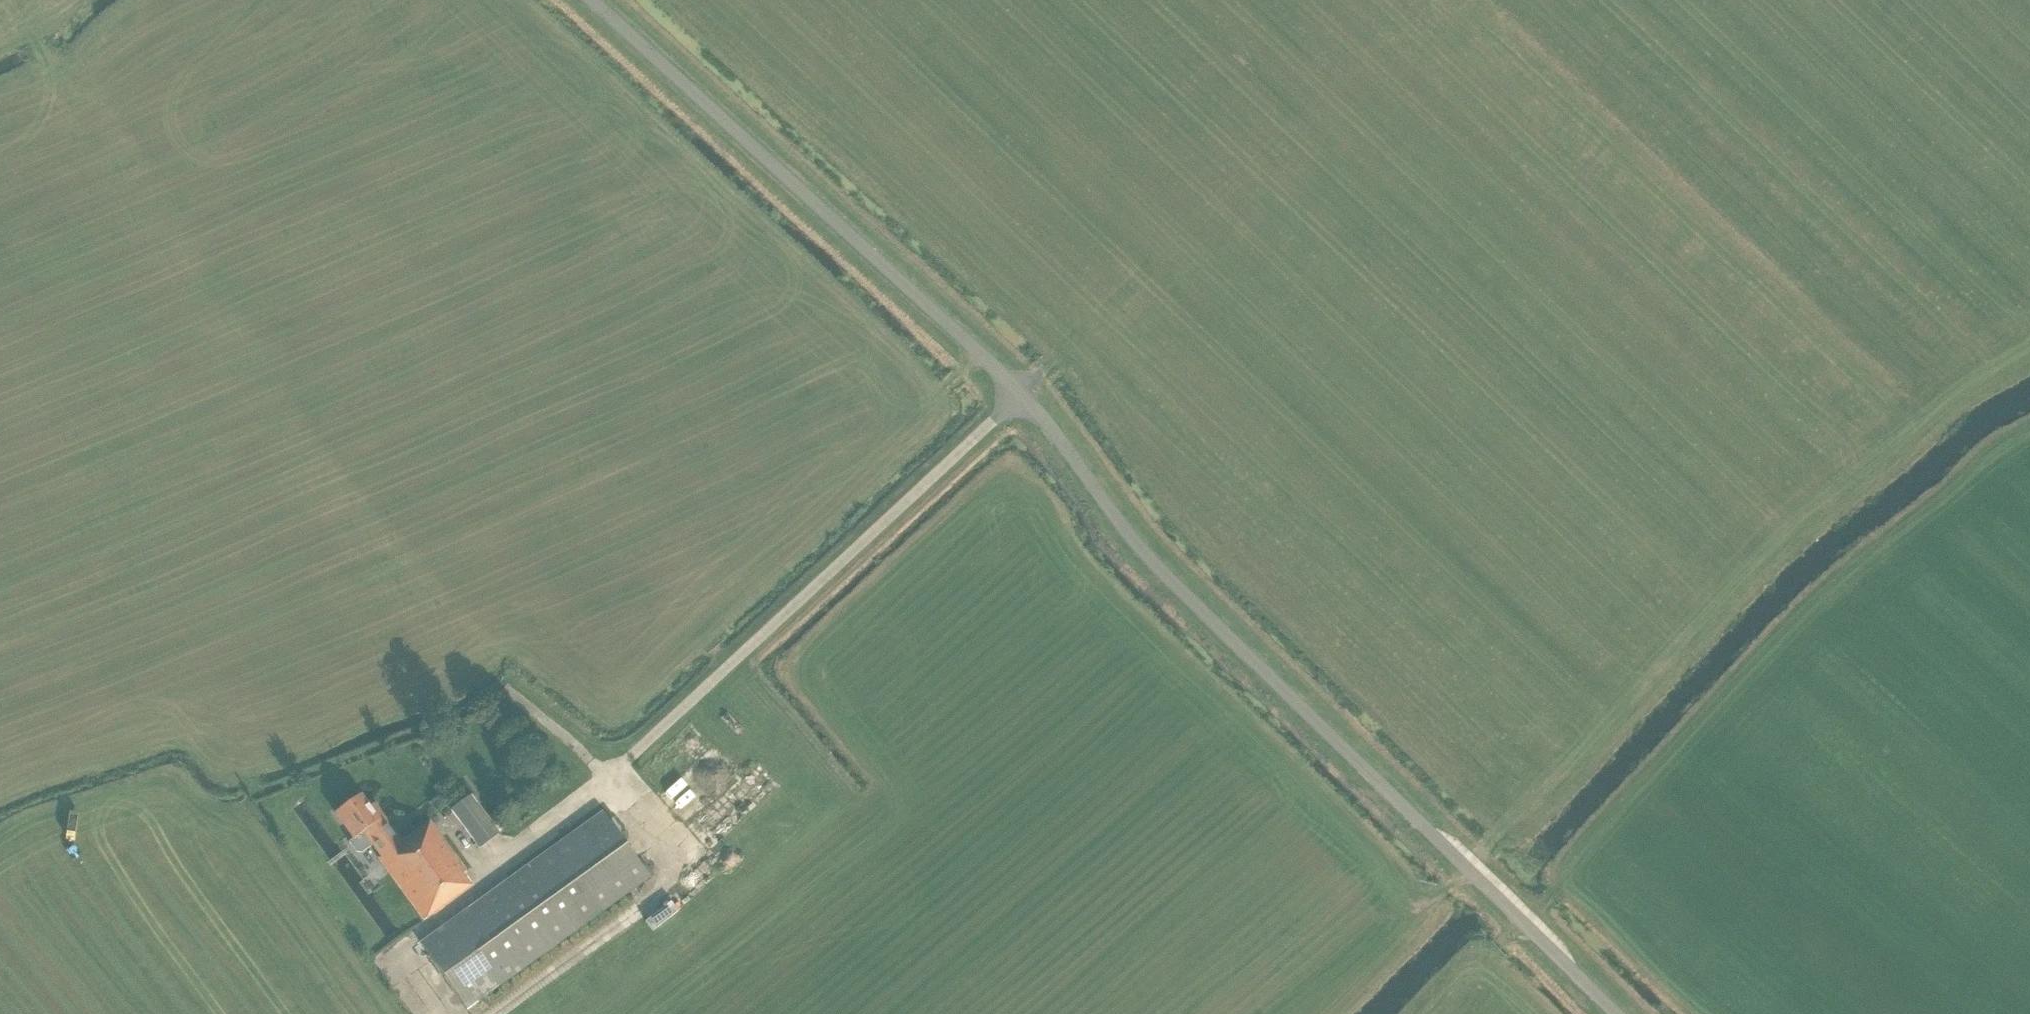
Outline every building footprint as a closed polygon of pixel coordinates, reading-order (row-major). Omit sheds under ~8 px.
[(527,799),(535,811),(563,791),(554,779),(527,799)] [(687,806),(704,793),(698,786),(681,799),(687,806)] [(733,788),(724,810),(748,820),(757,798),(733,788)] [(424,920),(472,886),(463,873),(466,871),(429,822),(392,848),(375,824),(380,821),(361,794),(335,813),(354,839),(364,832),(381,856),(379,858),(424,920)] [(480,848),(499,834),(470,795),(451,810),(480,848)] [(467,1008),(649,877),(602,812),(420,943),(467,1008)] [(678,913),(670,904),(647,923),(655,932),(678,913)]
